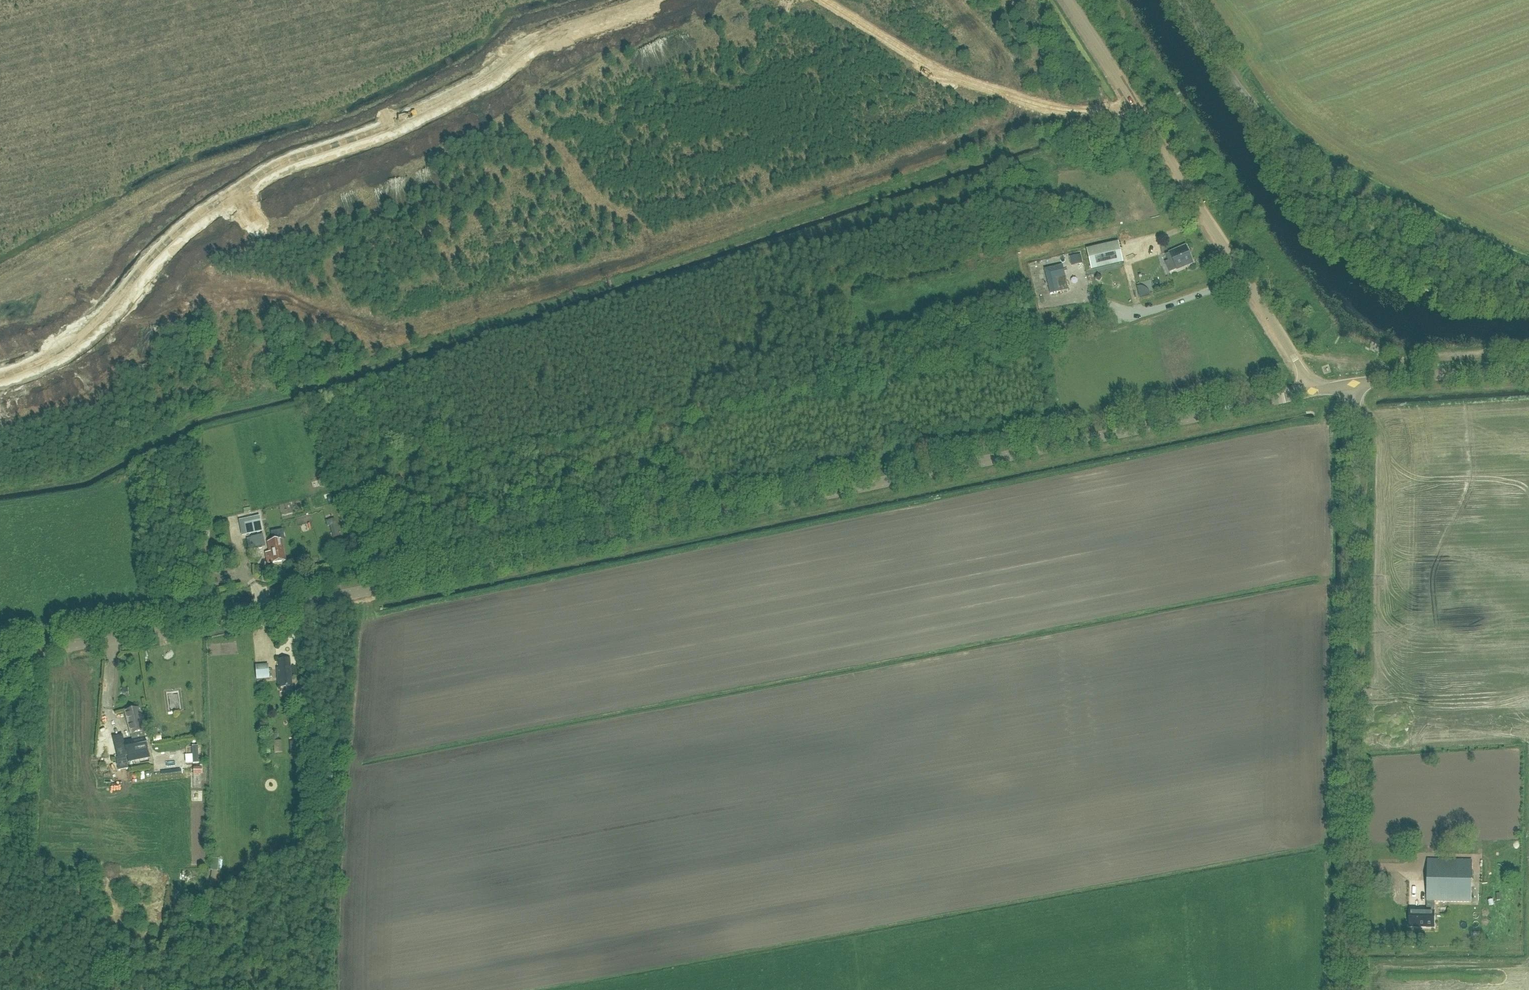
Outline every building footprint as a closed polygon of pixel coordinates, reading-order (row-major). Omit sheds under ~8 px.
[(1173,220),(1172,213),(1152,218),(1154,225),(1173,220)] [(1375,230),(1368,226),(1365,231),(1372,235),(1375,230)] [(1134,239),(1141,237),(1139,230),(1131,232),(1134,239)] [(1119,243),(1088,251),(1093,272),(1124,264),(1119,243)] [(1168,260),(1165,262),(1170,273),(1177,270),(1192,263),(1186,248),(1166,256),(1168,260)] [(1081,255),(1070,258),(1071,264),(1083,261),(1081,255)] [(1064,266),(1045,270),(1051,296),(1060,293),(1057,279),(1066,277),(1064,266)] [(1142,298),(1152,296),(1150,287),(1140,289),(1142,298)] [(336,508),(335,495),(327,496),(329,509),(336,508)] [(285,516),(296,514),(294,504),(283,507),(285,516)] [(243,517),(228,518),(229,527),(243,526),(243,517)] [(265,541),(261,520),(250,522),(253,538),(248,539),(250,549),(260,547),(259,542),(265,541)] [(331,521),(335,537),(341,535),(337,520),(331,521)] [(286,561),(282,540),(267,543),(268,548),(269,553),(265,554),(266,559),(271,558),(273,564),(286,561)] [(220,580),(213,582),(215,589),(222,587),(220,580)] [(292,687),(289,660),(278,661),(279,671),(277,671),(278,688),(292,687)] [(270,679),(269,665),(256,666),(257,680),(270,679)] [(143,732),(138,709),(124,712),(131,735),(143,732)] [(145,739),(143,732),(131,735),(132,742),(125,744),(123,737),(123,736),(112,738),(112,740),(117,759),(116,760),(119,772),(128,770),(127,763),(128,763),(151,758),(146,739),(145,739)] [(200,763),(199,748),(191,748),(191,764),(200,763)] [(196,776),(204,775),(204,767),(195,768),(196,776)] [(1472,863),(1428,862),(1427,902),(1427,912),(1409,912),(1409,928),(1434,928),(1434,912),(1434,902),(1471,903),(1472,863)]
